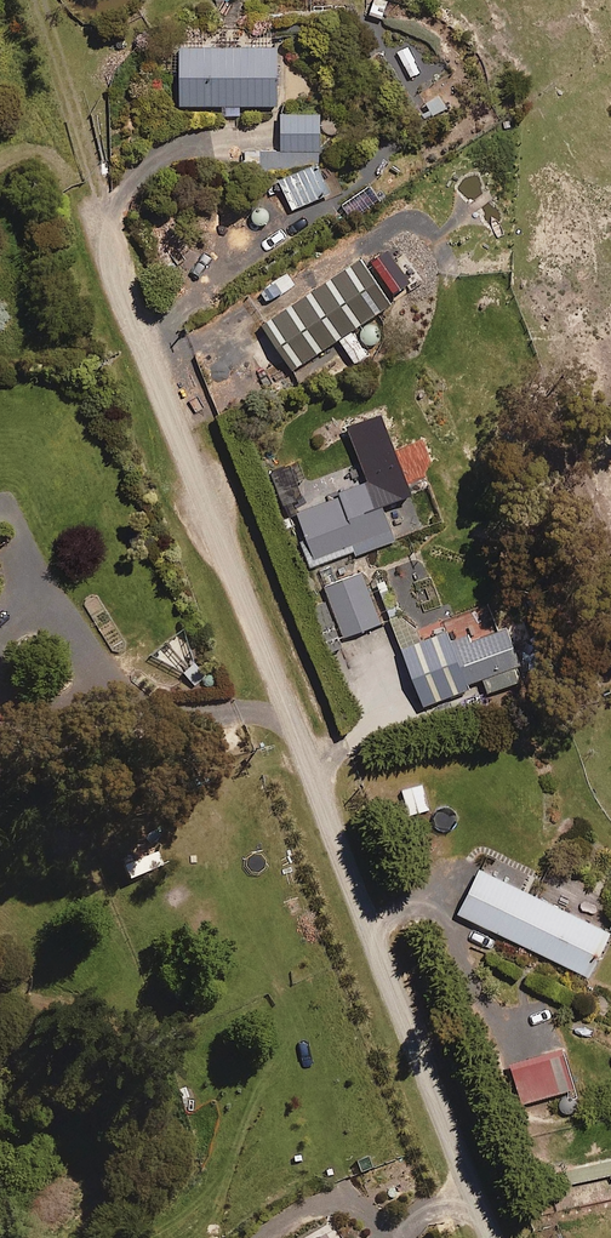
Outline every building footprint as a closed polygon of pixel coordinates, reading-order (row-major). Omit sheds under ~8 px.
[(367,18),(386,23),(392,1),(386,0),(372,0),(367,18)] [(279,104),(278,47),(180,48),(181,106),(279,104)] [(321,149),(321,114),(282,115),(283,150),(321,149)] [(286,208),(330,197),(322,165),(278,176),(286,208)] [(293,370),(393,305),(363,259),(263,324),(293,370)] [(332,488),(336,499),(298,513),(318,565),(356,550),(357,555),(396,540),(370,473),(332,488)] [(329,599),(307,607),(325,654),(345,647),(342,638),(384,622),(365,572),(325,587),(329,599)] [(489,692),(524,680),(506,628),(472,641),(468,635),(454,639),(450,632),(404,649),(424,705),(472,688),(470,685),(485,680),(489,692)] [(410,815),(430,809),(423,785),(403,790),(410,815)] [(610,936),(610,933),(480,870),(459,914),(591,977),(610,936)] [(522,1104),(560,1094),(551,1060),(513,1069),(522,1104)] [(564,1166),(567,1184),(610,1177),(610,1158),(564,1166)]
